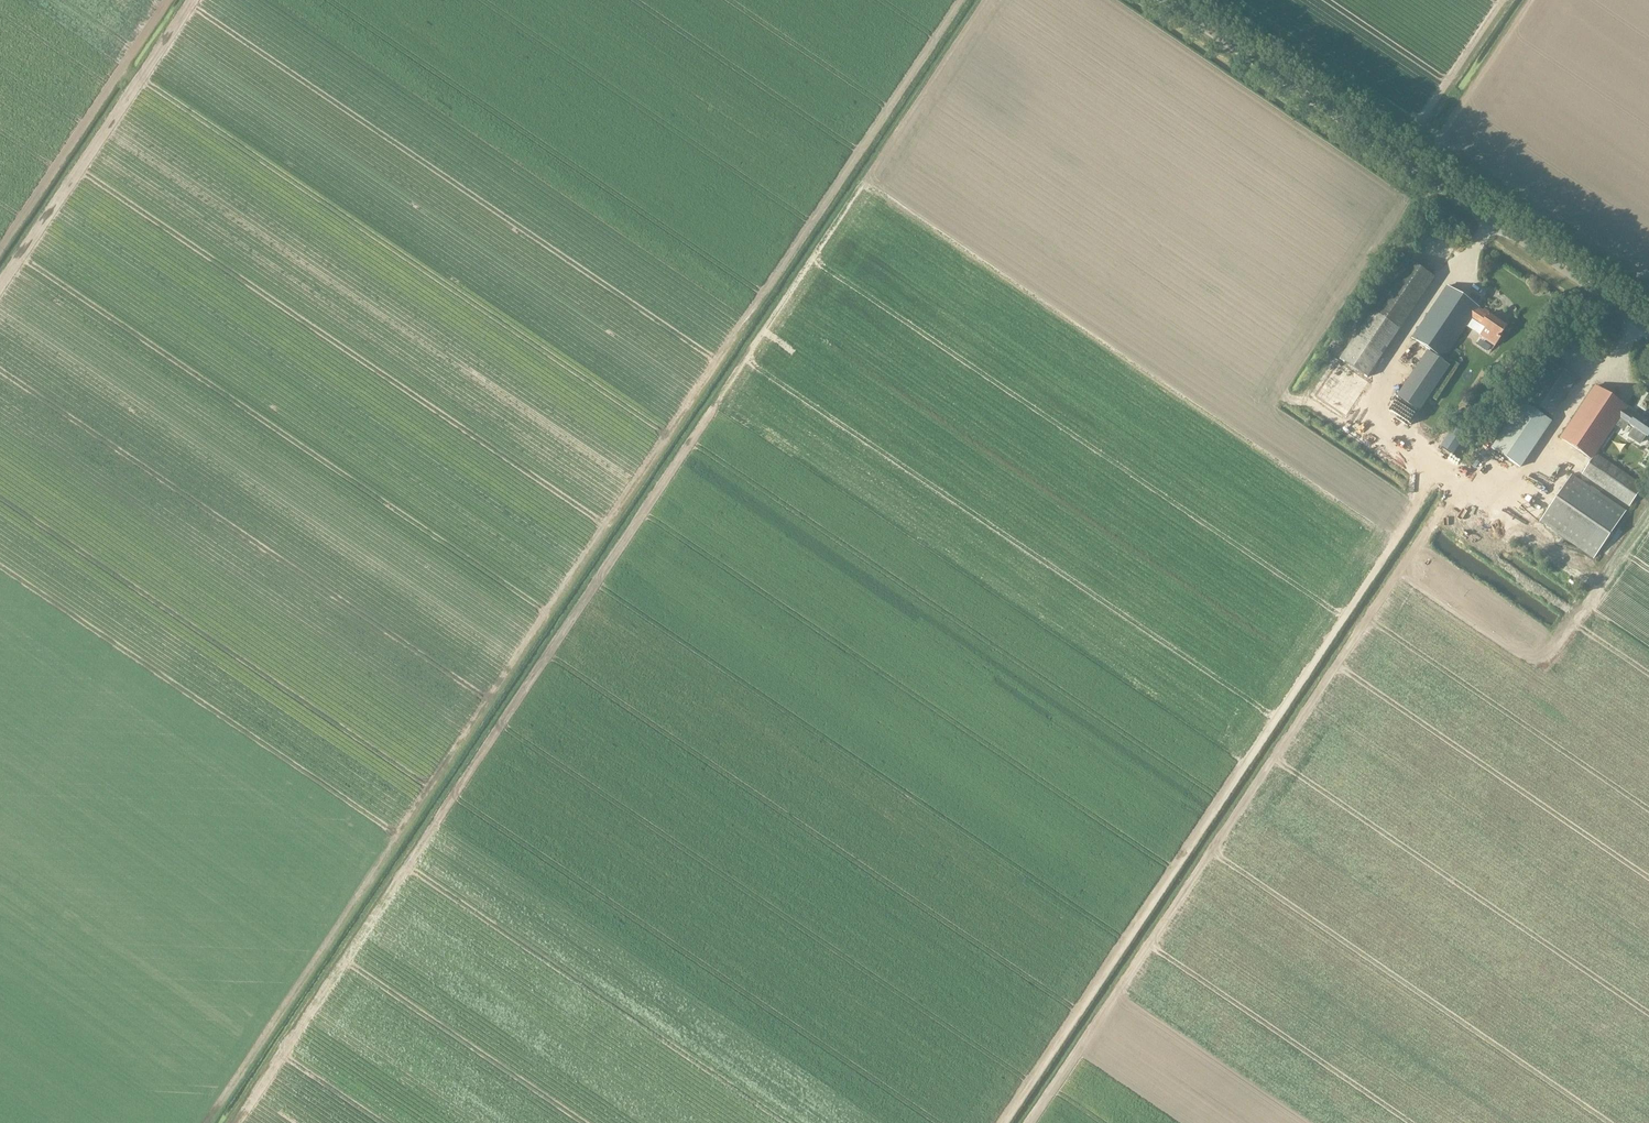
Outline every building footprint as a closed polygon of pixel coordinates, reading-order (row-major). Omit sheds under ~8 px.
[(1406,259),(1339,360),(1366,378),(1434,278),(1406,259)] [(1483,309),(1481,312),(1477,310),(1478,307),(1447,286),(1412,338),(1444,359),(1471,318),(1480,324),(1485,327),(1480,336),(1496,345),(1501,337),(1500,337),(1506,326),(1487,314),(1488,312),(1483,309)] [(1426,351),(1396,396),(1418,411),(1448,365),(1426,351)] [(1339,360),(1314,397),(1346,418),(1371,381),(1366,378),(1339,360)] [(1552,363),(1528,399),(1552,415),(1576,379),(1552,363)] [(1620,418),(1629,424),(1628,424),(1634,429),(1629,436),(1639,443),(1645,435),(1647,437),(1648,435),(1648,415),(1646,413),(1642,419),(1627,408),(1595,386),(1560,438),(1592,459),(1592,460),(1596,453),(1620,418)] [(1523,402),(1492,448),(1520,467),(1551,421),(1523,402)] [(1592,459),(1581,475),(1629,507),(1643,485),(1596,453),(1592,460),(1592,459)] [(1492,454),(1488,461),(1497,467),(1501,460),(1492,454)] [(1626,511),(1579,478),(1572,474),(1539,522),(1593,559),(1626,511)] [(1582,573),(1591,577),(1594,571),(1585,567),(1582,573)]
